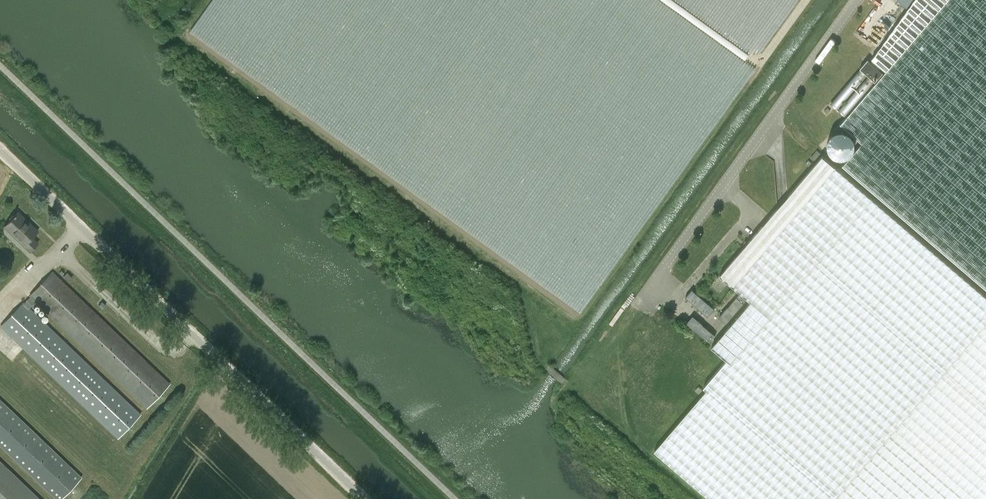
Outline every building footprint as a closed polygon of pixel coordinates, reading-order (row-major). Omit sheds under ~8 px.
[(191,33),(227,57),(227,40),(223,37),(223,34),(221,37),(217,35),(219,32),(227,32),(227,23),(229,20),(238,20),(238,32),(245,21),(249,21),(255,11),(256,11),(259,5),(252,0),(213,0),(191,33)] [(872,59),(886,71),(838,127),(860,145),(842,165),(985,289),(985,0),(914,0),(872,59)] [(830,103),(845,116),(875,81),(883,72),(868,59),(860,68),(830,103)] [(822,156),(720,275),(751,301),(712,347),(727,360),(703,387),(706,390),(654,450),(711,498),(985,498),(985,296),(822,156)] [(30,252),(38,244),(32,238),(38,231),(18,212),(4,226),(30,252)] [(170,384),(52,271),(29,296),(30,297),(24,303),(24,302),(0,326),(0,327),(118,439),(141,414),(31,310),(37,304),(43,311),(147,408),(170,384)] [(546,370),(562,382),(566,377),(550,365),(546,370)] [(0,398),(0,445),(57,498),(60,498),(81,477),(0,398)] [(0,462),(0,498),(39,498),(0,462)]
